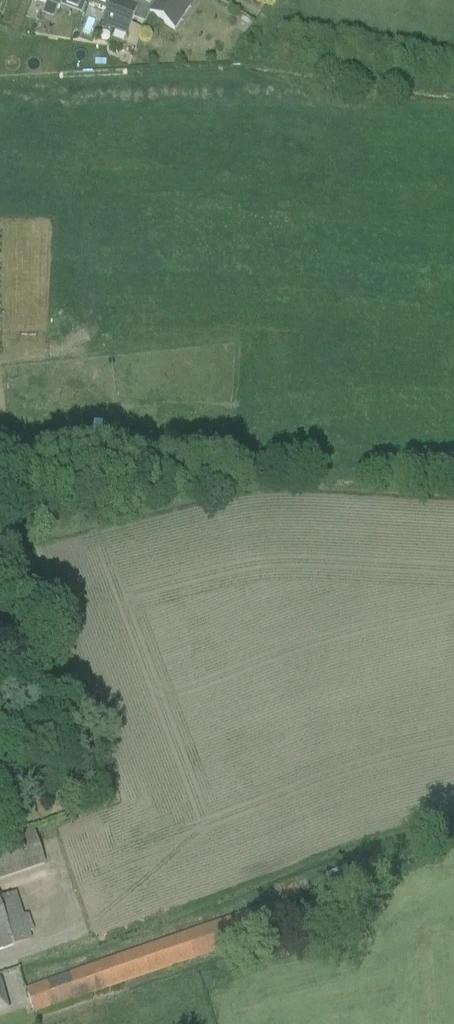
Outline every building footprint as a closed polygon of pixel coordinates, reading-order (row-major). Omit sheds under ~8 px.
[(45,5),(58,10),(62,0),(47,0),(45,5)] [(84,4),(105,12),(99,25),(125,35),(136,8),(115,0),(86,0),(84,4)] [(148,13),(173,29),(189,6),(181,0),(157,0),(148,13)] [(32,831),(0,841),(0,881),(44,866),(32,831)] [(30,940),(14,894),(0,898),(0,951),(30,940)] [(192,931),(24,988),(34,1015),(190,963),(280,932),(270,904),(192,931)]
